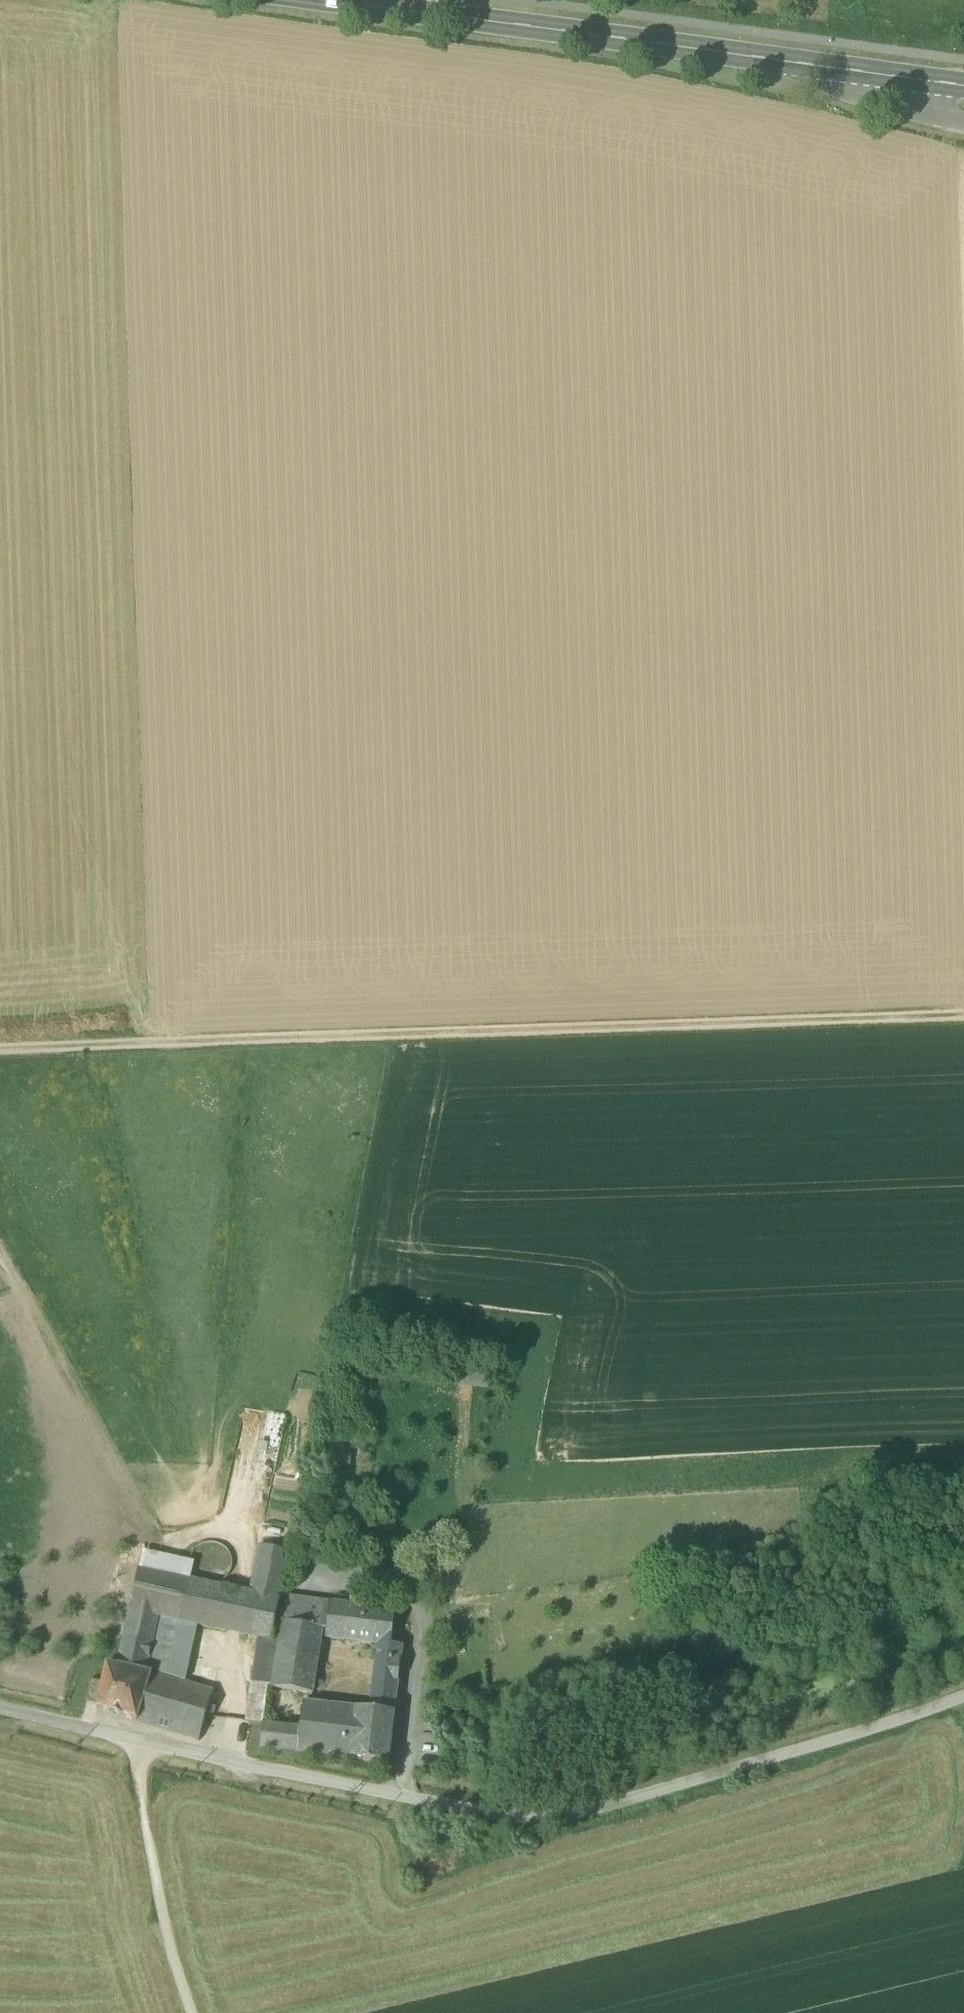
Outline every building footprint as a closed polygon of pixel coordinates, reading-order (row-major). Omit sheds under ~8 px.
[(260,1413),(247,1508),(266,1510),(280,1415),(260,1413)] [(230,1572),(232,1561),(227,1550),(218,1544),(206,1544),(196,1550),(191,1560),(193,1571),(200,1580),(211,1584),(222,1581),(230,1572)] [(225,1631),(257,1639),(272,1642),(289,1553),(260,1546),(251,1593),(234,1590),(225,1631)] [(138,1569),(190,1580),(194,1563),(142,1551),(138,1569)] [(138,1569),(130,1610),(157,1616),(197,1625),(225,1631),(234,1590),(190,1580),(138,1569)] [(285,1597),(281,1622),(323,1629),(326,1629),(330,1603),(285,1597)] [(330,1603),(326,1629),(326,1638),(378,1645),(391,1646),(391,1645),(395,1612),(330,1603)] [(116,1666),(144,1672),(157,1616),(130,1610),(116,1666)] [(197,1625),(157,1616),(144,1672),(149,1672),(151,1673),(137,1721),(198,1740),(213,1690),(189,1682),(184,1680),(197,1625)] [(313,1693),(323,1629),(281,1622),(278,1643),(272,1687),(313,1693)] [(278,1643),(272,1642),(257,1639),(246,1721),(263,1723),(267,1686),(272,1687),(278,1643)] [(376,1661),(400,1664),(402,1646),(391,1645),(391,1646),(378,1645),(376,1661)] [(400,1664),(376,1661),(374,1677),(398,1680),(400,1664)] [(97,1708),(137,1721),(151,1673),(149,1672),(144,1672),(116,1666),(107,1663),(103,1681),(98,1704),(97,1708)] [(370,1709),(394,1712),(398,1680),(374,1677),(370,1709)] [(86,1701),(98,1704),(103,1681),(91,1679),(86,1701)] [(297,1751),(350,1758),(357,1709),(303,1702),(300,1727),(297,1751)] [(370,1709),(357,1709),(350,1758),(388,1762),(394,1712),(370,1709)] [(259,1747),(297,1751),(300,1727),(263,1723),(259,1747)]
